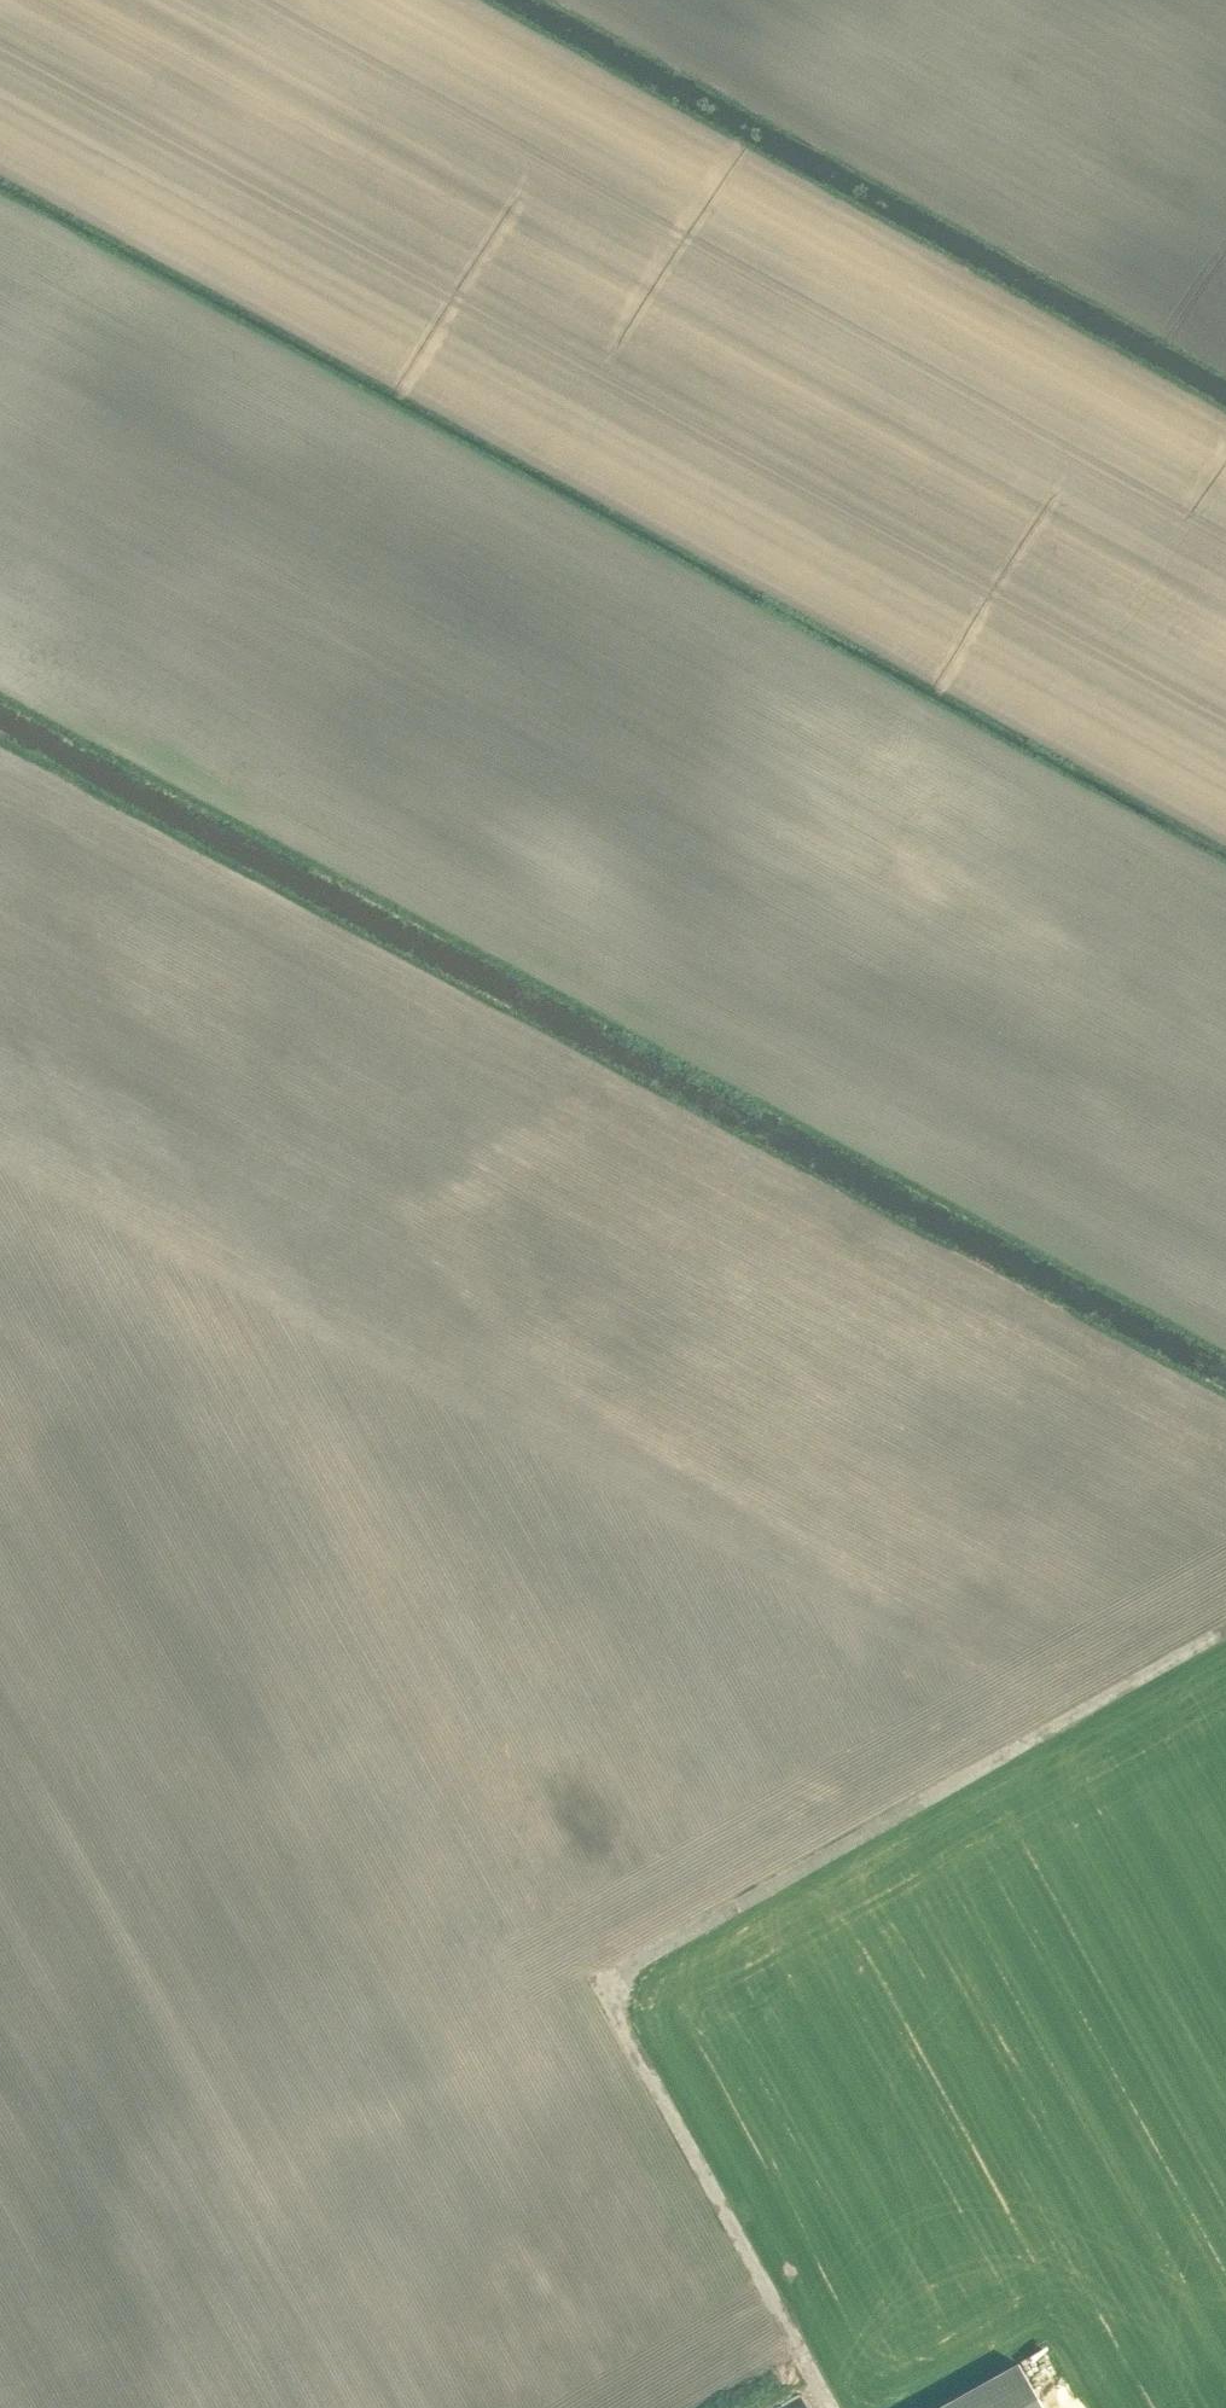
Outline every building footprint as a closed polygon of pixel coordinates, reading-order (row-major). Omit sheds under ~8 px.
[(1042,2359),(943,2407),(1066,2407),(1042,2359)]
